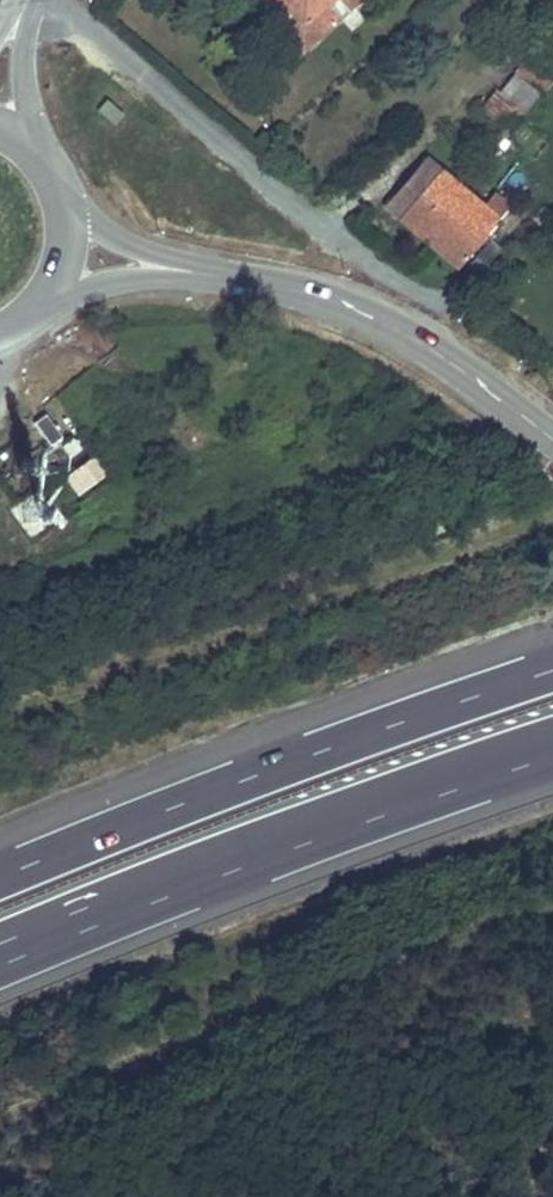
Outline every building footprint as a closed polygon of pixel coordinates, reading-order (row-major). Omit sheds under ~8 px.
[(303,17),(325,0),(289,0),(303,17)] [(550,66),(520,44),(494,83),(523,104),(550,66)] [(498,211),(421,153),(382,206),(458,264),(498,211)] [(32,421),(49,443),(62,433),(46,411),(32,421)] [(77,494),(111,469),(97,451),(63,476),(77,494)]
